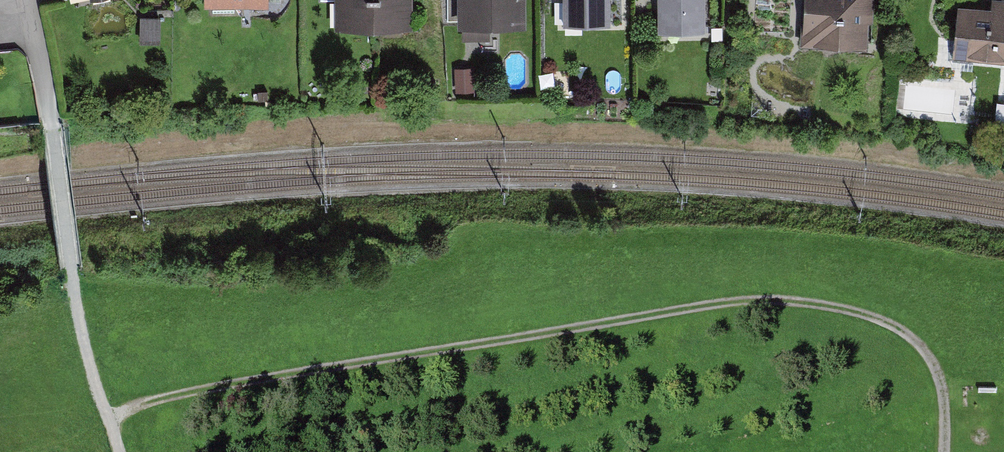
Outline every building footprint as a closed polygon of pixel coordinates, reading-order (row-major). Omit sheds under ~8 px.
[(413,28),(413,0),(335,0),(335,28),(413,28)] [(458,26),(462,26),(462,40),(490,39),(490,26),(527,25),(526,0),(447,0),(447,22),(458,22),(458,26)] [(610,22),(610,0),(563,0),(563,22),(610,22)] [(658,29),(705,29),(705,0),(658,0),(658,29)] [(869,20),(872,20),(873,0),(804,0),(803,27),(801,27),(800,44),(867,48),(869,20)] [(990,6),(958,3),(952,56),(954,56),(965,58),(1003,62),(1003,0),(991,0),(990,6)]
